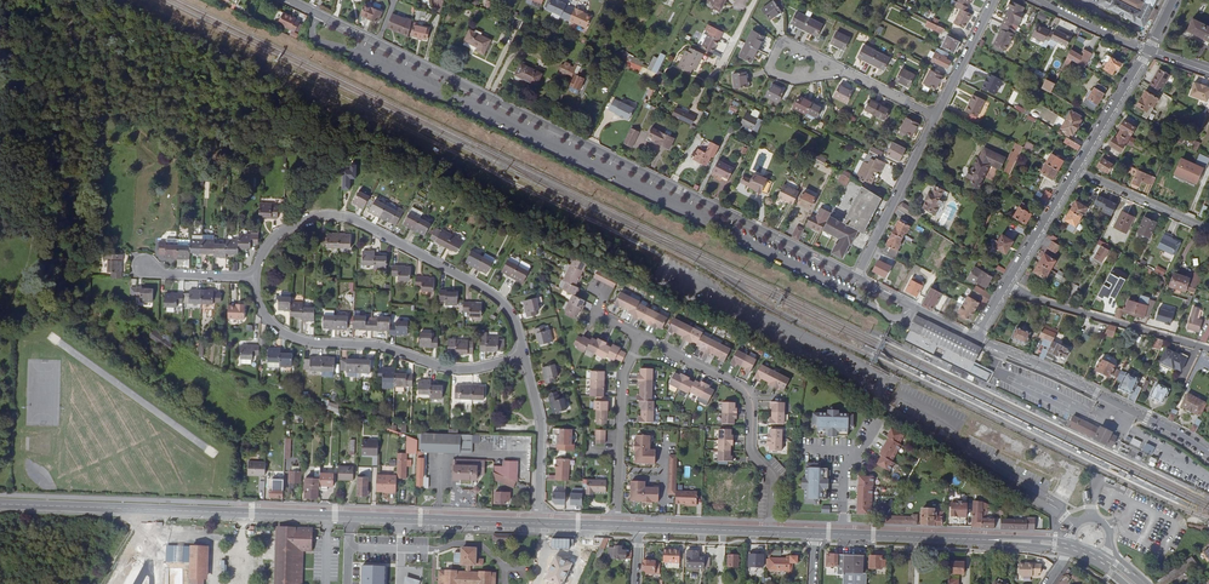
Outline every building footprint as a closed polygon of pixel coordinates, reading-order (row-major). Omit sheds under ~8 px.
[(575,10),(566,6),(567,5),(562,3),(557,0),(556,0),(556,1),(552,0),(551,0),(546,10),(562,17),(561,18),(569,22),(570,21),(575,10)] [(726,0),(708,0),(706,5),(720,12),(726,0)] [(743,9),(745,0),(736,0),(734,7),(743,9)] [(1158,0),(1145,0),(1144,3),(1139,0),(1101,0),(1099,4),(1127,18),(1144,28),(1148,19),(1154,22),(1159,11),(1154,8),(1158,0)] [(769,20),(781,12),(774,1),(762,10),(769,20)] [(1007,6),(1009,7),(1001,24),(1011,29),(1013,25),(1018,27),(1020,22),(1016,20),(1020,12),(1021,13),(1024,7),(1010,1),(1007,6)] [(953,24),(964,29),(967,23),(968,20),(970,21),(973,15),(967,13),(970,8),(966,7),(957,3),(955,7),(960,10),(953,24)] [(377,23),(381,13),(364,6),(361,15),(367,17),(366,18),(377,23)] [(584,12),(575,8),(570,21),(587,29),(592,17),(584,13),(584,12)] [(816,36),(822,25),(809,18),(805,16),(797,12),(791,23),(816,36)] [(1040,12),(1037,17),(1045,21),(1047,16),(1040,12)] [(291,19),(292,17),(283,13),(277,24),(295,32),(299,23),(295,21),(291,19)] [(407,20),(392,15),(387,27),(403,33),(402,36),(407,38),(411,21),(408,19),(407,20)] [(512,28),(520,31),(525,21),(516,18),(512,28)] [(1193,20),(1187,31),(1207,41),(1208,42),(1208,27),(1193,20)] [(928,21),(925,26),(937,32),(939,27),(931,23),(928,21)] [(417,26),(417,24),(414,23),(411,36),(427,40),(429,29),(417,26)] [(1016,31),(1011,29),(1001,24),(999,29),(1001,30),(993,46),(1006,52),(1016,31)] [(701,48),(713,54),(723,33),(708,25),(705,31),(709,33),(707,37),(704,44),(701,48)] [(1045,41),(1050,43),(1054,34),(1049,32),(1049,33),(1044,31),(1045,30),(1038,26),(1033,37),(1044,43),(1045,41)] [(402,36),(403,33),(387,27),(386,30),(402,36)] [(1068,47),(1072,38),(1056,30),(1054,34),(1050,43),(1049,44),(1054,46),(1056,45),(1057,46),(1058,43),(1068,47)] [(751,62),(764,37),(752,31),(740,56),(751,62)] [(484,57),(491,42),(471,32),(465,43),(479,50),(477,53),(484,57)] [(850,38),(837,32),(831,43),(844,50),(850,38)] [(953,53),(959,41),(949,36),(943,48),(953,53)] [(861,59),(867,48),(864,46),(858,57),(861,59)] [(889,58),(867,48),(861,59),(883,70),(889,58)] [(695,71),(703,55),(690,49),(688,53),(686,51),(685,53),(688,54),(685,60),(682,59),(680,64),(682,65),(695,71)] [(950,62),(945,59),(948,53),(938,49),(932,60),(937,62),(937,63),(947,68),(950,62)] [(1084,49),(1081,55),(1071,50),(1068,58),(1071,60),(1084,68),(1092,54),(1084,49)] [(658,58),(654,56),(648,69),(657,73),(666,55),(661,52),(658,58)] [(639,74),(645,62),(628,53),(622,65),(639,74)] [(1117,70),(1121,64),(1110,57),(1106,63),(1104,62),(1103,64),(1106,66),(1105,70),(1113,74),(1116,69),(1117,70)] [(573,71),(568,68),(569,67),(570,66),(566,64),(565,66),(563,65),(562,67),(560,67),(559,69),(560,71),(560,72),(561,73),(560,75),(565,78),(566,75),(572,78),(576,69),(574,68),(573,69),(573,71)] [(516,74),(522,77),(521,80),(537,87),(542,75),(520,65),(516,74)] [(908,87),(914,76),(902,69),(896,81),(908,87)] [(1149,85),(1160,92),(1170,76),(1159,69),(1149,85)] [(935,89),(942,75),(930,70),(924,83),(935,89)] [(748,86),(746,72),(733,74),(735,87),(748,86)] [(999,85),(1001,81),(988,74),(986,78),(987,78),(984,85),(983,84),(981,89),(994,95),(997,90),(998,89),(1000,87),(999,85)] [(646,86),(651,89),(654,82),(649,80),(646,86)] [(575,96),(580,86),(570,81),(566,91),(575,96)] [(1045,81),(1041,90),(1050,94),(1054,86),(1045,81)] [(1098,105),(1097,105),(1104,94),(1108,88),(1098,82),(1095,89),(1094,88),(1092,92),(1091,91),(1086,98),(1088,100),(1085,106),(1094,111),(1098,105)] [(1208,99),(1208,88),(1207,87),(1207,86),(1202,85),(1201,85),(1195,83),(1191,96),(1208,102),(1208,99)] [(778,102),(784,91),(772,84),(766,95),(778,102)] [(842,97),(846,89),(840,86),(834,97),(840,101),(842,97)] [(848,100),(852,92),(846,89),(842,97),(848,100)] [(1151,93),(1150,94),(1145,92),(1137,106),(1145,111),(1149,113),(1153,107),(1158,99),(1154,97),(1155,95),(1151,93)] [(820,121),(826,109),(800,96),(795,108),(820,121)] [(976,118),(985,101),(973,96),(965,112),(976,118)] [(621,104),(614,100),(608,111),(615,115),(619,117),(620,119),(623,120),(624,119),(629,122),(635,110),(621,103),(621,104)] [(869,100),(865,108),(886,118),(890,110),(869,100)] [(728,113),(735,115),(737,107),(730,105),(728,113)] [(1148,119),(1154,108),(1153,107),(1149,113),(1145,111),(1142,116),(1148,119)] [(885,120),(886,118),(865,108),(864,110),(885,120)] [(672,116),(691,126),(695,118),(676,109),(672,116)] [(750,116),(757,119),(761,113),(753,109),(751,114),(750,116)] [(1081,117),(1071,111),(1065,121),(1077,128),(1081,120),(1080,119),(1081,117)] [(750,116),(751,114),(746,112),(739,126),(744,128),(745,126),(752,130),(757,119),(750,116)] [(918,123),(907,118),(903,127),(914,132),(918,123)] [(1071,135),(1072,136),(1077,128),(1065,121),(1060,129),(1066,133),(1066,134),(1070,137),(1071,135)] [(1120,129),(1121,130),(1119,134),(1134,143),(1135,141),(1130,137),(1135,128),(1124,122),(1120,129)] [(912,136),(914,132),(903,127),(901,131),(912,136)] [(655,142),(655,143),(669,150),(674,139),(669,137),(665,135),(652,128),(647,136),(653,139),(652,140),(655,142)] [(624,145),(631,149),(639,133),(632,130),(624,145)] [(1187,139),(1175,133),(1172,138),(1175,140),(1184,145),(1190,136),(1193,138),(1194,137),(1196,138),(1198,134),(1195,133),(1192,136),(1189,135),(1187,139)] [(1126,143),(1132,146),(1134,143),(1119,134),(1115,140),(1114,138),(1110,145),(1120,152),(1126,143)] [(1184,145),(1191,149),(1196,138),(1194,137),(1193,138),(1190,136),(1184,145)] [(1081,146),(1074,142),(1067,138),(1064,142),(1078,151),(1081,146)] [(1074,142),(1081,146),(1083,143),(1076,138),(1074,142)] [(888,154),(900,160),(906,148),(894,142),(888,154)] [(1024,149),(1032,152),(1035,146),(1027,142),(1024,149)] [(705,154),(698,150),(697,153),(694,152),(692,157),(695,158),(694,160),(707,166),(711,157),(714,158),(719,147),(711,143),(705,154)] [(1000,170),(1005,158),(984,148),(979,158),(978,158),(971,170),(970,170),(967,176),(974,180),(971,185),(978,189),(990,165),(1000,170)] [(1005,172),(1011,175),(1022,152),(1016,149),(1005,172)] [(826,160),(814,153),(812,156),(816,159),(824,163),(826,160)] [(886,163),(877,158),(878,155),(873,153),(872,155),(868,163),(864,161),(857,176),(860,177),(859,180),(864,182),(865,181),(871,184),(875,176),(874,176),(875,173),(877,174),(878,171),(881,172),(886,163)] [(864,161),(868,163),(872,155),(868,153),(864,161)] [(1200,153),(1195,165),(1202,169),(1199,177),(1201,178),(1208,160),(1208,158),(1205,156),(1200,153)] [(1063,161),(1052,154),(1046,163),(1058,170),(1063,161)] [(1108,162),(1111,158),(1105,154),(1102,159),(1102,158),(1097,166),(1108,173),(1113,165),(1108,162)] [(854,174),(857,176),(864,161),(861,159),(854,174)] [(1195,182),(1196,183),(1199,177),(1202,169),(1195,165),(1181,159),(1175,173),(1176,174),(1195,182)] [(728,180),(734,169),(717,161),(712,173),(716,176),(717,175),(728,180)] [(1053,179),(1058,170),(1046,163),(1041,172),(1053,179)] [(1155,178),(1147,174),(1138,170),(1133,184),(1138,186),(1141,180),(1152,185),(1155,178)] [(711,176),(726,183),(728,180),(717,175),(716,176),(712,173),(711,176)] [(1195,182),(1176,174),(1175,177),(1193,185),(1195,182)] [(757,175),(754,181),(746,177),(743,183),(757,190),(756,192),(762,195),(763,194),(768,197),(775,184),(757,175)] [(838,183),(846,187),(850,180),(849,179),(842,175),(838,183)] [(793,206),(799,193),(783,185),(778,197),(788,202),(787,203),(793,206)] [(877,204),(881,198),(861,186),(857,194),(877,204)] [(934,207),(942,190),(934,186),(930,195),(928,194),(925,199),(925,200),(922,207),(934,213),(937,208),(934,207)] [(359,206),(365,209),(371,197),(361,191),(355,201),(360,204),(359,206)] [(810,209),(815,199),(803,193),(798,204),(810,209)] [(1052,195),(1048,193),(1043,200),(1048,202),(1052,195)] [(857,194),(849,211),(869,221),(877,204),(857,194)] [(1094,205),(1096,209),(1100,207),(1104,209),(1103,212),(1112,216),(1117,204),(1098,196),(1094,205)] [(377,212),(376,214),(381,217),(388,205),(377,199),(371,210),(377,212)] [(1083,206),(1076,201),(1070,210),(1081,217),(1087,208),(1085,207),(1086,206),(1084,205),(1083,206)] [(274,204),(262,204),(262,217),(267,217),(267,218),(279,219),(280,208),(279,208),(274,208),(274,206),(274,204)] [(897,209),(906,214),(917,221),(921,215),(902,204),(898,207),(897,209)] [(400,207),(399,210),(388,205),(381,217),(386,219),(387,218),(398,224),(406,210),(400,207)] [(1025,224),(1031,214),(1019,207),(1014,216),(1025,224)] [(425,213),(414,208),(411,213),(422,219),(425,213)] [(821,209),(816,217),(811,215),(806,227),(820,234),(823,229),(830,215),(831,214),(821,209)] [(895,213),(904,218),(906,214),(897,209),(895,213)] [(1065,220),(1076,226),(1081,217),(1070,210),(1065,220)] [(858,230),(863,233),(869,221),(849,211),(843,223),(830,215),(823,229),(839,238),(832,253),(842,258),(849,243),(851,244),(858,230)] [(1126,233),(1134,217),(1121,211),(1117,222),(1119,223),(1116,229),(1126,233)] [(411,227),(410,228),(416,231),(422,219),(411,213),(405,224),(411,227)] [(1150,238),(1156,223),(1144,217),(1137,232),(1150,238)] [(427,236),(432,225),(422,219),(416,231),(420,234),(421,233),(427,236)] [(909,226),(898,221),(892,233),(907,241),(909,237),(903,235),(905,232),(906,233),(909,226)] [(798,242),(802,233),(804,230),(797,227),(791,239),(798,242)] [(443,244),(442,245),(448,248),(454,236),(443,230),(443,231),(438,228),(433,238),(443,244)] [(1173,235),(1166,232),(1158,248),(1174,256),(1180,243),(1172,239),(1173,235)] [(253,237),(241,236),(240,242),(240,250),(246,250),(246,249),(252,249),(253,244),(260,244),(261,233),(253,233),(253,237)] [(803,245),(808,236),(802,233),(798,242),(803,245)] [(908,241),(907,241),(892,233),(886,245),(887,245),(886,249),(879,245),(876,252),(885,256),(888,249),(891,251),(893,248),(897,250),(900,243),(902,244),(902,242),(906,244),(908,241)] [(1053,242),(1056,237),(1049,233),(1047,238),(1053,242)] [(328,247),(340,247),(341,234),(335,234),(335,235),(328,235),(328,238),(328,245),(328,247)] [(347,234),(341,234),(340,247),(352,248),(353,236),(347,236),(347,234)] [(1006,254),(1014,242),(1002,234),(995,247),(1006,254)] [(459,252),(465,242),(454,236),(448,248),(453,251),(454,249),(459,252)] [(1060,246),(1053,242),(1047,238),(1042,245),(1056,253),(1060,246)] [(202,241),(192,241),(192,246),(192,254),(197,254),(197,256),(203,256),(204,241),(202,241)] [(216,245),(216,242),(204,241),(203,256),(209,256),(209,254),(216,255),(216,245)] [(172,259),(179,259),(179,246),(167,245),(167,242),(162,242),(161,255),(166,255),(166,257),(172,257),(172,259)] [(240,256),(240,250),(240,242),(228,242),(228,246),(228,257),(234,257),(234,256),(240,256)] [(1108,251),(1110,247),(1105,244),(1103,248),(1100,246),(1094,257),(1102,262),(1105,256),(1108,251)] [(221,259),(227,260),(228,257),(228,246),(216,245),(216,255),(216,258),(221,258),(221,259)] [(192,246),(179,246),(179,259),(184,260),(184,258),(191,258),(192,254),(192,246)] [(376,265),(377,255),(377,251),(371,251),(371,253),(365,252),(364,264),(376,265)] [(473,264),(472,266),(478,269),(485,256),(474,251),(468,261),(473,264)] [(890,267),(885,264),(888,258),(885,256),(876,252),(872,258),(878,261),(872,271),(885,278),(890,267)] [(1050,257),(1044,254),(1039,263),(1051,269),(1056,261),(1052,258),(1053,257),(1050,255),(1050,257)] [(382,257),(382,255),(377,255),(376,265),(376,268),(388,269),(388,257),(382,257)] [(489,272),(495,262),(485,256),(478,269),(483,271),(484,270),(489,272)] [(568,281),(577,286),(588,264),(576,257),(565,280),(568,281)] [(109,271),(114,272),(114,278),(123,279),(124,266),(121,266),(121,261),(109,260),(109,271)] [(514,279),(520,267),(509,261),(503,271),(509,274),(508,276),(514,279)] [(531,266),(523,262),(520,267),(529,272),(532,268),(531,266)] [(1041,276),(1045,278),(1051,269),(1039,263),(1034,272),(1039,275),(1038,276),(1040,277),(1041,276)] [(406,267),(406,265),(394,265),(393,275),(399,276),(399,279),(411,279),(412,267),(406,267)] [(975,285),(976,282),(986,288),(992,277),(975,266),(967,279),(975,285)] [(1164,275),(1166,271),(1158,266),(1156,270),(1164,275)] [(529,272),(520,267),(514,279),(519,281),(520,280),(525,283),(530,272),(529,272)] [(611,287),(615,289),(619,280),(616,278),(612,276),(608,274),(604,272),(600,270),(596,279),(600,281),(604,283),(611,287)] [(1189,279),(1189,278),(1173,273),(1169,286),(1184,291),(1185,289),(1194,293),(1202,275),(1195,271),(1191,280),(1189,279)] [(1099,296),(1104,299),(1106,296),(1110,298),(1111,296),(1117,299),(1126,280),(1111,272),(1099,296)] [(1076,284),(1063,277),(1057,273),(1055,276),(1074,287),(1076,284)] [(928,282),(933,285),(937,278),(932,275),(928,282)] [(1026,286),(1031,278),(1025,275),(1020,283),(1026,286)] [(430,278),(430,276),(418,276),(418,286),(424,287),(424,290),(436,290),(436,279),(430,278)] [(916,297),(923,283),(913,278),(906,291),(916,297)] [(577,286),(568,281),(564,289),(574,295),(576,295),(580,287),(577,286)] [(148,289),(148,287),(138,287),(137,298),(141,298),(141,301),(154,302),(154,289),(148,289)] [(992,295),(976,287),(973,291),(989,299),(992,295)] [(921,305),(932,310),(941,293),(931,288),(921,305)] [(454,291),(454,290),(442,289),(442,299),(447,299),(447,303),(459,303),(460,292),(454,291)] [(191,304),(203,304),(204,290),(197,290),(197,292),(191,291),(191,304)] [(210,290),(204,290),(203,304),(215,304),(215,303),(223,303),(223,294),(215,294),(216,292),(210,292),(210,290)] [(986,304),(989,299),(973,291),(972,294),(980,299),(980,300),(986,304)] [(178,304),(185,305),(185,293),(173,293),(172,295),(166,294),(166,307),(178,307),(178,304)] [(626,308),(632,298),(622,293),(615,305),(620,308),(621,306),(626,308)] [(1077,296),(1073,294),(1071,293),(1065,303),(1072,305),(1077,296)] [(579,316),(586,301),(576,295),(574,295),(567,310),(569,311),(567,315),(575,319),(577,315),(579,316)] [(980,302),(968,296),(963,305),(974,311),(980,302)] [(540,309),(537,298),(526,300),(527,306),(525,306),(528,317),(538,314),(537,310),(540,309)] [(641,304),(641,303),(632,298),(626,308),(632,311),(631,313),(635,315),(641,304)] [(291,314),(292,305),(292,299),(281,299),(280,299),(279,312),(285,312),(285,314),(291,314)] [(1125,312),(1134,315),(1138,303),(1128,300),(1125,312)] [(478,303),(478,301),(466,301),(465,311),(471,311),(471,314),(483,315),(484,303),(478,303)] [(1144,313),(1147,306),(1138,303),(1134,315),(1143,318),(1144,316),(1144,313)] [(1173,312),(1175,307),(1160,303),(1159,308),(1173,312)] [(230,305),(229,318),(246,319),(247,304),(240,304),(240,306),(237,305),(230,305)] [(639,317),(644,320),(650,309),(641,304),(635,315),(634,317),(638,319),(639,317)] [(304,309),(304,306),(292,305),(291,314),(291,318),(297,318),(297,320),(303,320),(304,309)] [(965,317),(969,319),(974,311),(963,305),(958,313),(962,315),(961,316),(965,318),(965,317)] [(1149,315),(1153,307),(1147,306),(1144,313),(1149,315)] [(1197,307),(1188,328),(1199,333),(1204,322),(1198,319),(1203,310),(1197,307)] [(310,322),(316,322),(316,309),(304,309),(303,320),(303,323),(309,323),(310,322)] [(653,326),(659,314),(650,309),(644,320),(650,322),(649,324),(653,326)] [(1159,309),(1156,320),(1165,322),(1165,324),(1170,325),(1173,313),(1159,309)] [(664,329),(669,319),(659,314),(653,326),(657,329),(658,327),(664,329)] [(330,327),(330,329),(336,329),(337,316),(324,315),(324,327),(330,327)] [(361,328),(361,329),(373,330),(373,319),(368,319),(368,316),(356,315),(355,328),(361,328)] [(348,328),(349,316),(337,316),(336,329),(342,329),(342,328),(348,328)] [(910,329),(922,334),(928,322),(917,316),(910,329)] [(379,317),(379,319),(373,319),(373,330),(384,331),(384,329),(390,330),(391,324),(391,317),(379,317)] [(679,335),(685,325),(675,320),(669,332),(673,334),(674,332),(679,335)] [(397,321),(396,325),(391,324),(390,330),(390,334),(402,335),(402,333),(408,333),(409,322),(397,321)] [(975,361),(981,349),(928,322),(922,334),(975,361)] [(687,342),(694,330),(685,325),(679,335),(685,338),(684,340),(687,342)] [(1115,327),(1109,325),(1105,334),(1113,338),(1115,327)] [(547,330),(546,326),(535,328),(538,339),(540,339),(541,344),(553,341),(550,329),(547,330)] [(1047,355),(1052,344),(1057,332),(1045,326),(1039,338),(1044,340),(1041,346),(1047,348),(1045,351),(1043,350),(1039,358),(1044,360),(1047,355)] [(1206,343),(1208,335),(1208,326),(1205,334),(1204,333),(1200,342),(1206,343)] [(1011,340),(1026,345),(1031,334),(1016,328),(1011,340)] [(166,352),(171,345),(150,330),(145,337),(166,352)] [(703,336),(704,335),(694,330),(687,342),(691,344),(692,342),(698,345),(703,336)] [(428,348),(440,348),(440,337),(434,337),(434,334),(422,334),(422,346),(428,346),(428,348)] [(586,352),(592,340),(584,336),(583,338),(579,336),(575,344),(579,346),(578,348),(586,352)] [(597,354),(604,339),(600,337),(599,339),(594,336),(592,340),(587,349),(597,354)] [(712,341),(703,336),(698,347),(703,350),(702,352),(706,354),(712,341)] [(1152,347),(1160,351),(1164,341),(1155,338),(1152,347)] [(489,339),(489,342),(483,342),(482,352),(494,352),(494,350),(500,351),(501,339),(489,339)] [(609,354),(613,346),(607,343),(608,341),(604,339),(597,354),(607,359),(609,354)] [(458,341),(450,340),(450,350),(453,350),(453,356),(458,356),(458,342),(458,341)] [(722,346),(712,341),(706,354),(710,356),(711,354),(716,357),(722,346)] [(475,343),(458,342),(458,356),(464,356),(464,354),(474,355),(475,343)] [(623,346),(615,342),(613,346),(609,354),(617,358),(618,356),(624,359),(628,351),(622,348),(623,346)] [(1065,357),(1068,350),(1052,344),(1047,355),(1048,356),(1050,353),(1055,355),(1061,357),(1062,355),(1065,357)] [(731,351),(722,346),(716,357),(722,360),(721,362),(725,364),(731,351)] [(254,357),(260,358),(260,347),(248,347),(248,349),(242,348),(241,360),(254,361),(254,357)] [(1166,348),(1160,362),(1161,362),(1160,365),(1171,370),(1172,368),(1173,368),(1174,367),(1181,370),(1188,356),(1181,352),(1180,354),(1166,348)] [(269,363),(281,364),(281,353),(281,350),(275,350),(275,352),(270,351),(269,363)] [(742,368),(747,357),(738,352),(731,365),(735,367),(736,365),(742,368)] [(287,356),(287,354),(281,353),(281,364),(281,366),(292,366),(293,356),(287,356)] [(1044,360),(1052,363),(1055,355),(1050,353),(1048,356),(1047,355),(1044,360)] [(311,370),(323,371),(324,357),(317,357),(317,359),(311,358),(311,370)] [(330,357),(324,357),(323,371),(335,371),(336,359),(330,359),(330,357)] [(757,362),(747,357),(742,368),(747,370),(746,372),(750,374),(757,362)] [(348,372),(360,372),(361,359),(354,358),(354,360),(348,360),(348,371),(348,372)] [(367,359),(361,359),(360,372),(372,373),(373,361),(367,361),(367,359)] [(1109,378),(1114,367),(1100,360),(1095,371),(1109,378)] [(559,376),(556,364),(544,367),(545,372),(543,373),(546,383),(556,381),(555,376),(559,376)] [(761,379),(766,381),(772,371),(762,366),(756,379),(760,381),(761,379)] [(383,389),(396,390),(396,386),(396,383),(397,372),(397,370),(391,369),(391,371),(385,370),(384,379),(383,389)] [(639,380),(653,380),(654,370),(642,370),(642,375),(639,375),(639,380)] [(1137,386),(1140,379),(1121,370),(1121,371),(1118,377),(1117,379),(1122,382),(1118,389),(1131,395),(1129,399),(1135,402),(1141,390),(1142,388),(1137,386)] [(600,371),(593,371),(592,380),(606,380),(606,371),(600,371)] [(770,386),(775,388),(781,376),(772,371),(766,381),(771,384),(770,386)] [(403,374),(403,373),(397,372),(396,383),(396,386),(408,387),(408,386),(409,374),(403,374)] [(670,384),(680,389),(686,377),(682,374),(681,376),(676,374),(670,384)] [(791,380),(781,376),(775,388),(779,390),(780,388),(786,391),(791,380)] [(691,392),(695,384),(690,381),(691,379),(686,377),(680,389),(689,394),(691,392)] [(420,393),(433,394),(433,384),(433,380),(427,380),(427,382),(421,382),(420,393)] [(606,380),(592,380),(592,388),(605,388),(606,380)] [(653,380),(639,380),(639,385),(641,385),(641,390),(653,391),(653,380)] [(1162,403),(1170,387),(1157,381),(1150,396),(1162,403)] [(700,397),(707,384),(702,382),(701,384),(696,382),(695,384),(691,392),(700,397)] [(439,387),(439,385),(433,384),(433,394),(433,398),(445,399),(445,387),(439,387)] [(711,387),(707,384),(700,397),(709,402),(715,391),(710,389),(711,387)] [(462,388),(457,388),(457,399),(474,400),(475,386),(468,386),(468,388),(462,388)] [(480,389),(481,387),(475,386),(474,400),(486,401),(486,389),(480,389)] [(605,388),(592,388),(591,396),(605,397),(605,388)] [(641,390),(641,396),(639,396),(638,401),(640,401),(652,402),(653,391),(641,390)] [(1199,413),(1205,400),(1188,392),(1181,405),(1185,407),(1184,407),(1191,411),(1192,410),(1199,413)] [(560,399),(559,393),(549,396),(552,408),(554,407),(555,413),(567,410),(564,398),(560,399)] [(607,401),(607,397),(598,396),(598,401),(596,401),(595,409),(609,410),(609,401),(607,401)] [(654,413),(655,402),(652,402),(640,401),(640,406),(643,406),(642,412),(654,413)] [(338,413),(340,405),(326,402),(325,410),(338,413)] [(723,414),(737,415),(738,410),(735,410),(736,404),(724,403),(723,414)] [(785,415),(785,404),(771,403),(771,408),(773,408),(773,414),(785,415)] [(1173,421),(1177,411),(1173,409),(1168,418),(1173,421)] [(608,421),(609,410),(597,410),(597,420),(598,420),(598,425),(607,425),(607,421),(608,421)] [(654,413),(642,412),(642,418),(640,418),(640,423),(654,424),(654,413)] [(818,431),(818,437),(820,437),(825,437),(829,438),(839,438),(842,438),(847,438),(849,438),(849,431),(849,428),(854,428),(854,426),(854,416),(849,416),(840,416),(840,412),(828,412),(828,416),(819,416),(818,416),(814,416),(814,426),(814,428),(818,428),(818,431)] [(737,415),(723,414),(723,425),(735,425),(735,419),(737,419),(737,415)] [(785,415),(773,414),(773,420),(770,420),(770,425),(784,425),(785,415)] [(1071,423),(1069,426),(1113,447),(1113,445),(1115,442),(1116,439),(1117,437),(1111,434),(1112,433),(1106,430),(1101,427),(1100,429),(1085,422),(1074,416),(1071,423)] [(1191,429),(1195,432),(1201,422),(1196,420),(1191,429)] [(560,435),(559,450),(575,450),(575,444),(572,444),(573,429),(554,429),(554,432),(555,434),(557,435),(560,435)] [(606,434),(606,430),(597,429),(597,434),(597,438),(597,439),(597,443),(606,443),(606,439),(606,434)] [(889,472),(894,463),(892,462),(902,446),(900,444),(904,436),(891,429),(887,437),(889,439),(879,455),(881,456),(877,464),(889,472)] [(719,441),(733,441),(734,436),(731,436),(731,430),(720,430),(719,441)] [(768,441),(781,441),(781,431),(771,430),(771,436),(768,436),(768,441)] [(419,440),(400,432),(399,452),(408,452),(418,453),(418,452),(419,440)] [(431,433),(421,433),(420,452),(426,452),(429,452),(473,454),(474,435),(472,435),(458,434),(453,434),(450,434),(431,433)] [(637,452),(636,463),(656,464),(656,450),(651,450),(651,436),(637,435),(637,441),(636,441),(635,452),(637,452)] [(480,436),(480,442),(493,442),(493,450),(509,450),(509,444),(510,444),(510,436),(480,436)] [(1139,447),(1142,442),(1134,438),(1131,443),(1139,447)] [(363,454),(379,455),(380,440),(364,439),(363,454)] [(733,446),(733,441),(719,441),(719,451),(731,451),(731,445),(733,446)] [(781,441),(768,441),(768,446),(770,446),(770,452),(780,452),(781,441)] [(1155,447),(1146,442),(1142,450),(1151,454),(1155,447)] [(730,457),(731,451),(719,451),(718,462),(733,462),(733,457),(730,457)] [(398,476),(407,477),(408,452),(399,452),(398,475),(398,476)] [(418,452),(418,453),(417,488),(424,488),(426,452),(420,452),(418,452)] [(668,494),(677,495),(677,492),(678,455),(670,455),(668,494)] [(486,471),(486,460),(455,459),(455,479),(477,480),(478,471),(486,471)] [(557,480),(570,480),(570,459),(558,459),(558,464),(558,468),(557,480)] [(249,474),(266,474),(267,461),(250,460),(249,474)] [(517,461),(505,461),(504,476),(511,479),(517,482),(517,461)] [(817,464),(807,464),(807,468),(806,478),(803,478),(803,489),(806,489),(805,499),(806,499),(806,504),(815,504),(818,505),(818,500),(820,500),(827,500),(827,498),(828,493),(828,489),(828,480),(828,476),(828,471),(829,469),(822,469),(819,469),(819,464),(817,464)] [(354,479),(354,466),(340,466),(339,479),(354,479)] [(505,466),(495,466),(495,471),(504,476),(505,466)] [(300,471),(293,471),(291,470),(291,482),(301,482),(302,471),(300,471)] [(504,476),(495,471),(494,479),(508,485),(511,479),(504,476)] [(335,484),(335,473),(322,472),(321,478),(321,484),(335,484)] [(911,485),(916,476),(911,473),(906,482),(911,485)] [(397,491),(398,476),(398,475),(378,475),(377,491),(397,491)] [(369,485),(369,476),(358,476),(358,484),(359,484),(369,485)] [(874,487),(874,478),(859,477),(859,487),(858,487),(857,515),(871,516),(873,487),(874,487)] [(319,498),(319,486),(321,486),(321,484),(321,478),(307,478),(306,497),(319,498)] [(514,488),(517,482),(511,479),(508,485),(514,488)] [(607,491),(607,480),(588,479),(587,494),(594,494),(594,490),(607,491)] [(271,488),(271,496),(284,496),(284,489),(278,489),(279,481),(274,481),(273,489),(271,488)] [(646,481),(632,481),(631,501),(643,501),(643,502),(653,503),(653,501),(659,502),(660,488),(646,487),(646,481)] [(368,496),(369,485),(359,484),(359,495),(368,496)] [(512,493),(496,492),(495,503),(506,503),(506,497),(512,497),(512,493)] [(566,492),(553,492),(553,500),(556,503),(566,504),(566,492)] [(583,493),(571,492),(571,504),(583,504),(583,493)] [(677,495),(676,504),(697,505),(698,493),(677,492),(677,495)] [(972,527),(981,527),(983,503),(973,499),(972,527)] [(951,517),(966,518),(967,505),(961,504),(961,502),(952,502),(951,517)] [(988,509),(988,505),(983,503),(981,527),(981,529),(994,529),(994,520),(987,519),(988,509)] [(1000,517),(1002,512),(988,505),(988,509),(992,511),(991,512),(995,514),(995,515),(1000,517)] [(934,510),(923,509),(921,525),(941,526),(942,515),(936,514),(936,512),(934,512),(934,510)] [(911,515),(911,517),(886,516),(882,524),(917,525),(918,515),(911,515)] [(1036,517),(1028,518),(1027,521),(1027,530),(1035,531),(1036,517)] [(1001,524),(998,523),(998,529),(1027,530),(1027,521),(1001,520),(1001,524)] [(312,530),(280,528),(278,583),(302,583),(304,552),(311,553),(312,530)] [(595,557),(600,559),(608,539),(603,539),(595,557)] [(200,579),(204,579),(204,548),(186,547),(185,582),(187,582),(187,583),(200,583),(200,579)] [(629,560),(631,560),(632,552),(626,552),(621,552),(622,548),(615,547),(615,549),(609,549),(609,557),(615,557),(615,560),(626,561),(626,560),(629,560)] [(476,549),(462,548),(462,553),(454,552),(453,564),(455,564),(455,567),(460,568),(461,565),(466,565),(466,573),(456,573),(456,571),(439,571),(438,583),(494,583),(494,575),(490,574),(490,573),(479,572),(479,574),(470,573),(470,564),(482,565),(482,559),(476,559),(476,549)] [(679,563),(680,551),(664,550),(664,562),(668,562),(679,563)] [(687,568),(705,568),(705,567),(705,558),(698,558),(699,551),(688,551),(687,568)] [(844,555),(838,555),(827,554),(826,566),(837,567),(836,575),(843,575),(844,571),(844,555)] [(738,567),(738,556),(724,555),(724,566),(738,567)] [(763,568),(763,556),(749,555),(749,567),(763,568)] [(863,565),(864,556),(844,555),(844,571),(844,573),(863,574),(863,565)] [(790,556),(790,559),(769,558),(769,559),(766,559),(766,566),(769,566),(769,569),(787,570),(787,572),(791,573),(791,563),(797,564),(797,557),(790,556)] [(1179,566),(1183,571),(1196,561),(1193,556),(1179,566)] [(881,569),(882,557),(870,557),(870,568),(881,569)] [(572,566),(557,559),(546,581),(552,583),(563,583),(572,566)] [(655,563),(655,562),(643,561),(643,571),(647,571),(647,574),(654,574),(655,563)] [(963,575),(963,563),(951,563),(951,574),(963,575)] [(1033,564),(1019,564),(1019,576),(1021,576),(1021,577),(1032,577),(1033,574),(1033,565),(1033,564)] [(1042,574),(1042,565),(1033,565),(1033,574),(1042,574)] [(1162,578),(1166,583),(1183,571),(1179,566),(1162,578)] [(386,568),(362,567),(362,583),(385,583),(386,568)]
